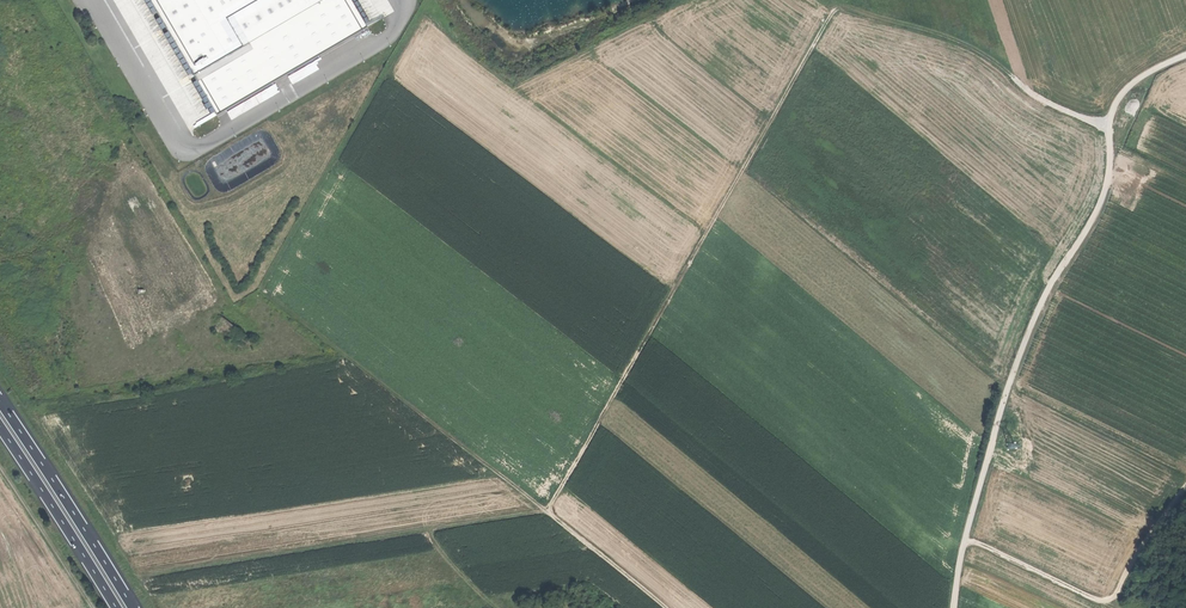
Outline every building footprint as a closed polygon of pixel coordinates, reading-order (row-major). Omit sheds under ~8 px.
[(194,76),(271,31),(324,0),(149,0),(194,76)] [(350,0),(324,0),(271,31),(293,71),(366,29),(350,0)] [(271,31),(194,76),(217,116),(293,71),(271,31)]
